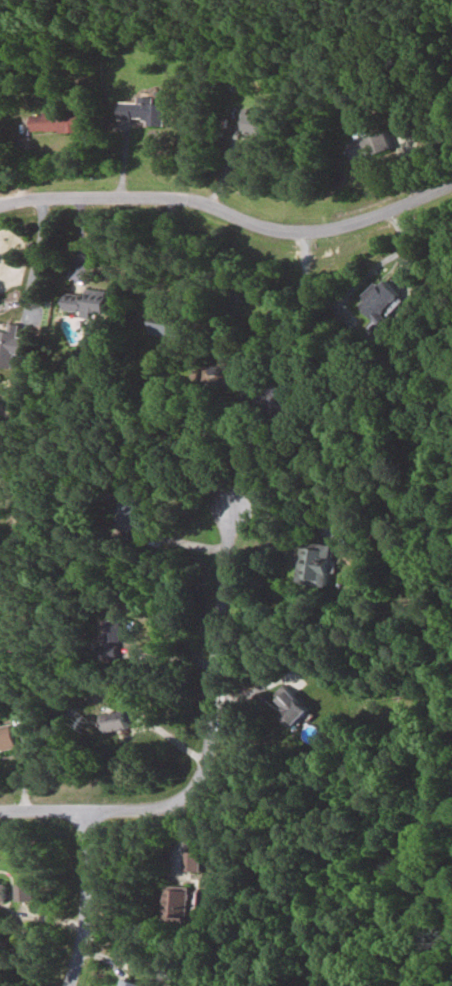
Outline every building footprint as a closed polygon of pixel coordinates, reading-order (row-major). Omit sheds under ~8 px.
[(155,97),(139,96),(139,103),(122,102),(121,119),(146,120),(145,125),(164,126),(165,105),(154,104),(155,97)] [(82,131),(82,113),(33,114),(33,132),(82,131)] [(394,140),(383,142),(381,133),(357,138),(361,156),(396,149),(394,140)] [(361,303),(375,319),(367,326),(373,332),(410,297),(389,276),(361,303)] [(69,291),(64,309),(92,317),(94,310),(109,314),(114,294),(88,286),(85,296),(69,291)] [(187,339),(191,316),(159,311),(156,335),(187,339)] [(15,368),(17,354),(32,357),(36,332),(11,328),(11,330),(0,328),(0,366),(15,368)] [(324,548),(298,547),(296,584),(334,587),(335,563),(323,563),(324,548)] [(133,642),(134,620),(117,620),(117,641),(133,642)] [(318,707),(298,688),(285,702),(293,709),(282,720),(295,732),(318,707)] [(105,715),(107,733),(137,729),(135,711),(105,715)] [(19,748),(14,724),(0,727),(0,752),(19,748)] [(204,871),(205,852),(188,852),(187,871),(204,871)] [(10,883),(0,883),(0,903),(10,903),(10,883)] [(35,884),(18,885),(18,902),(36,901),(35,884)] [(165,920),(192,921),(193,887),(166,886),(165,920)]
